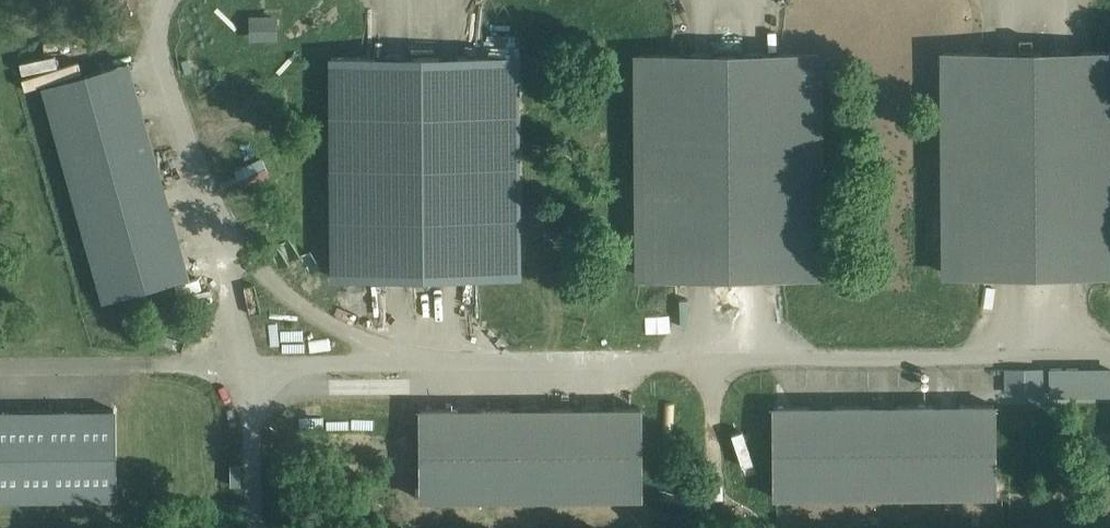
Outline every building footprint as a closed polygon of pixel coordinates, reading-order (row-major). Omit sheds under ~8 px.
[(276,32),(276,17),(251,18),(251,32),(276,32)] [(947,57),(949,275),(1109,273),(1109,56),(947,57)] [(825,57),(648,59),(650,277),(827,275),(825,57)] [(513,62),(336,64),(338,281),(515,280),(513,62)] [(104,300),(194,274),(132,65),(43,91),(104,300)] [(1109,387),(1109,359),(1008,359),(1008,387),(1109,387)] [(996,499),(996,407),(777,407),(777,500),(996,499)] [(647,505),(647,412),(428,413),(428,506),(647,505)] [(121,414),(0,415),(0,507),(121,507),(121,414)] [(279,525),(280,482),(265,482),(264,525),(279,525)]
